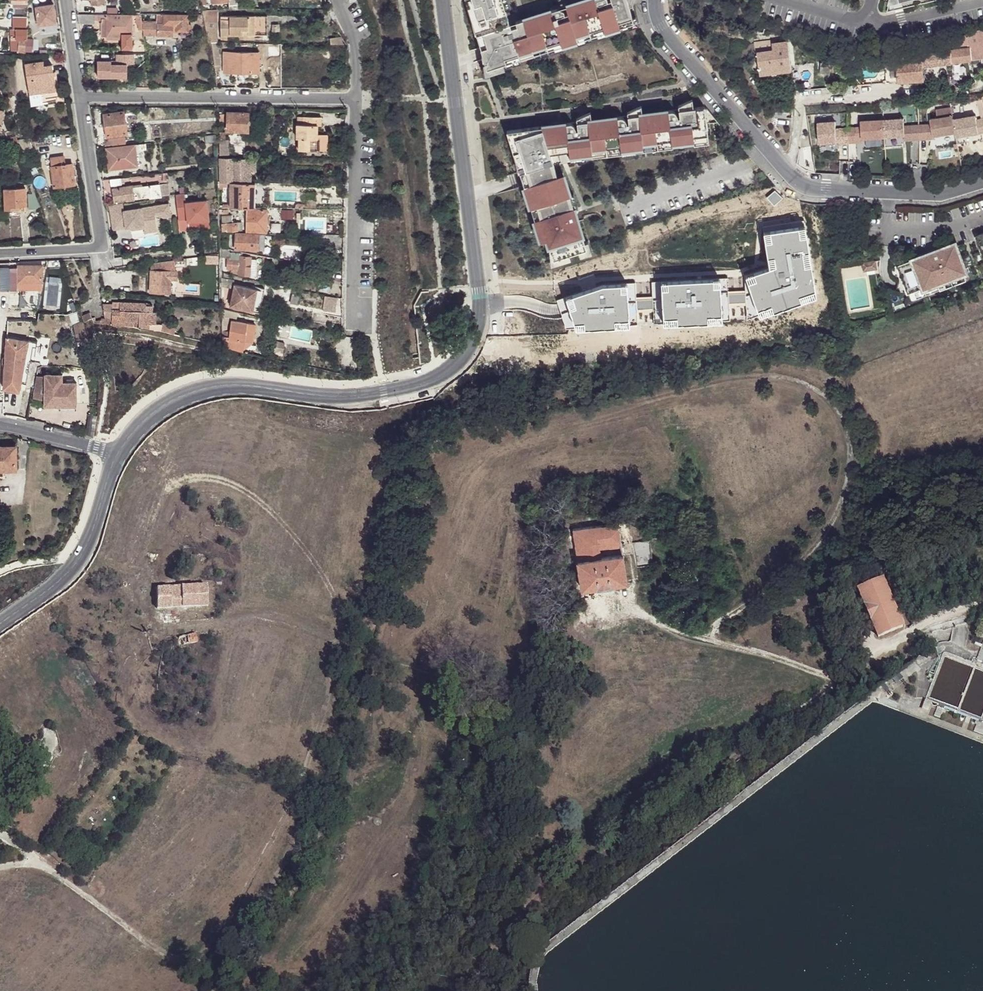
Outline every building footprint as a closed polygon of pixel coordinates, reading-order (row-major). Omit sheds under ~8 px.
[(468,6),(477,34),(510,23),(509,21),(505,10),(502,0),(466,0),(468,6)] [(477,34),(481,48),(488,72),(496,69),(508,66),(535,57),(543,55),(557,50),(570,46),(585,42),(593,39),(613,33),(629,28),(635,26),(629,8),(632,7),(634,0),(585,0),(566,6),(551,11),(516,21),(510,23),(477,34)] [(505,10),(510,8),(508,0),(502,0),(505,10)] [(39,24),(56,21),(53,5),(37,7),(39,24)] [(188,14),(163,14),(163,24),(176,24),(176,29),(176,30),(186,30),(187,30),(188,24),(188,14)] [(77,15),(78,24),(93,24),(93,20),(93,15),(77,15)] [(131,15),(106,15),(106,18),(106,36),(121,36),(121,48),(131,48),(131,17),(131,15)] [(254,36),(254,16),(220,16),(220,40),(226,40),(226,36),(243,36),(243,31),(247,31),(247,36),(254,36)] [(23,52),(25,53),(25,50),(26,40),(28,19),(14,18),(13,29),(11,29),(11,36),(12,37),(12,50),(23,50),(23,52)] [(142,30),(143,35),(172,35),(172,29),(176,29),(176,24),(163,24),(156,24),(156,21),(141,21),(141,25),(142,30)] [(951,45),(952,49),(969,48),(970,59),(982,57),(982,27),(980,28),(973,30),(973,31),(964,33),(964,34),(950,38),(951,45)] [(753,38),(770,42),(770,35),(758,33),(755,32),(753,38)] [(736,35),(735,38),(752,43),(753,40),(736,35)] [(756,44),(758,53),(774,51),(773,45),(772,42),(770,42),(756,44)] [(774,51),(758,53),(761,75),(792,70),(789,48),(774,51)] [(789,48),(792,70),(798,69),(796,48),(789,48)] [(969,48),(952,49),(950,50),(951,62),(971,60),(970,59),(969,48)] [(950,50),(914,53),(915,59),(915,66),(924,66),(951,62),(950,50)] [(232,64),(232,79),(259,79),(259,52),(226,52),(226,64),(232,64)] [(898,75),(899,81),(925,79),(924,66),(915,66),(915,59),(897,60),(897,65),(898,75)] [(43,61),(25,64),(31,105),(47,103),(47,98),(56,97),(51,65),(44,66),(43,61)] [(111,61),(97,61),(97,77),(127,77),(127,64),(111,64),(111,61)] [(898,75),(897,65),(889,66),(890,75),(898,75)] [(718,121),(707,109),(705,109),(704,107),(693,108),(690,108),(689,100),(678,106),(678,110),(642,114),(639,115),(638,106),(626,112),(627,116),(591,121),(588,121),(587,113),(575,119),(575,123),(507,131),(511,143),(516,142),(548,243),(550,249),(552,249),(554,256),(569,251),(570,257),(578,254),(577,249),(585,246),(575,212),(570,198),(567,187),(562,189),(558,177),(555,178),(548,154),(545,145),(567,142),(568,152),(568,153),(708,136),(706,123),(718,121)] [(930,119),(931,124),(933,136),(934,136),(955,133),(956,136),(978,132),(976,119),(975,115),(953,119),(951,107),(935,110),(937,118),(930,119)] [(104,114),(106,137),(127,134),(123,112),(104,114)] [(228,130),(248,130),(248,125),(251,125),(251,119),(248,119),(248,112),(228,112),(228,130)] [(296,125),(296,133),(317,134),(317,126),(321,126),(321,118),(303,117),(303,123),(303,125),(300,125),(296,125)] [(903,118),(861,121),(861,127),(862,138),(904,136),(904,125),(903,118)] [(834,121),(817,122),(818,142),(834,141),(835,141),(835,128),(834,121)] [(927,124),(910,125),(911,140),(928,139),(927,124)] [(857,127),(838,128),(839,143),(857,142),(857,127)] [(7,140),(10,139),(16,137),(15,136),(8,138),(7,134),(14,131),(13,130),(5,133),(7,140)] [(225,132),(220,132),(220,151),(227,151),(228,141),(225,141),(225,132)] [(317,134),(296,133),(296,139),(299,139),(298,150),(319,151),(319,139),(317,138),(317,135),(317,134)] [(319,139),(319,151),(326,151),(326,135),(317,135),(317,138),(319,139)] [(708,136),(568,153),(569,161),(709,144),(708,136)] [(12,147),(18,145),(17,140),(16,137),(10,139),(12,147)] [(95,138),(97,147),(112,145),(111,140),(107,141),(106,137),(95,138)] [(22,146),(25,155),(34,152),(28,138),(17,140),(18,145),(19,147),(22,146)] [(516,142),(511,143),(542,245),(548,243),(516,142)] [(567,142),(545,145),(548,154),(568,152),(567,142)] [(112,160),(113,170),(137,167),(136,151),(146,149),(145,144),(106,149),(108,160),(112,160)] [(54,187),(74,185),(71,164),(65,165),(63,157),(50,159),(54,187)] [(220,159),(220,181),(250,180),(250,171),(249,158),(220,159)] [(563,175),(558,177),(562,189),(567,187),(563,175)] [(130,182),(130,177),(110,179),(111,187),(124,185),(123,183),(130,182)] [(25,182),(5,183),(6,209),(24,208),(24,213),(27,213),(25,182)] [(254,204),(255,182),(230,182),(229,207),(264,207),(264,200),(261,200),(261,204),(254,204)] [(150,198),(161,197),(159,184),(132,188),(132,186),(111,189),(113,202),(125,200),(126,202),(134,201),(134,199),(149,197),(150,198)] [(28,209),(39,207),(35,193),(27,194),(28,209)] [(184,193),(175,195),(178,220),(187,219),(187,222),(209,219),(206,200),(185,203),(184,193)] [(577,195),(570,198),(575,212),(581,210),(577,195)] [(113,229),(119,228),(117,211),(123,210),(122,203),(109,204),(113,229)] [(123,210),(117,211),(119,228),(131,227),(144,225),(144,228),(156,226),(155,214),(157,213),(161,217),(171,216),(169,204),(123,210)] [(246,209),(245,230),(265,231),(266,210),(246,209)] [(230,215),(220,215),(221,223),(220,223),(220,231),(240,229),(240,221),(231,222),(230,215)] [(975,235),(982,257),(982,232),(975,235)] [(256,250),(256,233),(234,233),(234,248),(256,250)] [(912,259),(897,265),(907,293),(913,291),(923,287),(923,289),(938,283),(939,287),(949,283),(948,280),(964,273),(966,272),(955,243),(941,248),(940,248),(940,249),(927,254),(927,253),(912,259)] [(585,246),(577,249),(578,254),(580,260),(592,256),(589,245),(585,246)] [(912,257),(912,259),(927,253),(927,254),(940,249),(940,248),(941,248),(940,246),(912,257)] [(230,250),(222,249),(221,257),(227,258),(229,258),(230,250)] [(552,249),(550,249),(553,269),(572,262),(570,257),(569,251),(554,256),(552,249)] [(240,256),(241,252),(230,250),(229,258),(232,259),(232,255),(240,256)] [(251,257),(240,256),(232,255),(232,259),(231,269),(231,272),(240,273),(249,274),(251,258),(251,257)] [(174,262),(174,260),(150,264),(151,270),(176,271),(176,267),(174,262)] [(874,260),(861,262),(863,270),(876,268),(874,260)] [(9,289),(10,268),(10,262),(0,262),(0,289),(9,289)] [(10,268),(9,289),(18,289),(19,282),(40,282),(42,282),(42,266),(19,266),(19,268),(10,268)] [(176,271),(151,270),(150,292),(170,292),(170,291),(170,279),(177,279),(177,271),(176,271)] [(923,287),(913,291),(916,298),(966,279),(964,273),(948,280),(949,283),(939,287),(938,283),(923,289),(923,287)] [(222,277),(219,277),(219,286),(226,287),(232,287),(232,284),(233,279),(228,278),(222,277)] [(257,289),(232,284),(232,287),(231,292),(230,305),(253,310),(257,289)] [(264,290),(257,289),(253,310),(260,312),(264,290)] [(291,290),(290,302),(298,304),(300,292),(291,290)] [(138,328),(148,330),(149,324),(149,311),(152,311),(152,305),(146,305),(146,303),(120,302),(120,310),(112,309),(112,317),(112,319),(102,318),(102,319),(103,323),(139,325),(138,328)] [(104,317),(112,317),(112,309),(112,304),(103,304),(104,317)] [(229,338),(244,341),(247,322),(231,320),(228,338),(229,338)] [(247,322),(244,341),(252,342),(254,323),(247,322)] [(159,332),(173,335),(175,327),(161,324),(159,332)] [(221,346),(228,348),(229,338),(228,338),(222,337),(221,346)] [(7,338),(6,348),(26,352),(28,341),(27,341),(7,338)] [(229,338),(228,348),(243,351),(244,341),(229,338)] [(21,383),(26,384),(30,360),(30,357),(33,341),(27,340),(27,341),(28,341),(26,352),(21,383)] [(284,343),(275,341),(274,347),(277,347),(275,354),(282,356),(284,343)] [(5,368),(4,389),(19,392),(21,383),(26,352),(6,348),(6,358),(5,368)] [(88,379),(98,376),(96,366),(85,369),(88,379)] [(45,381),(35,381),(34,389),(32,403),(44,405),(44,410),(61,410),(61,407),(75,407),(75,387),(61,387),(61,379),(45,379),(45,381)] [(84,434),(93,437),(94,428),(96,416),(87,414),(84,434)] [(15,470),(15,447),(0,447),(0,470),(15,470)] [(582,589),(626,582),(618,526),(606,524),(572,529),(582,589)] [(633,542),(637,566),(654,564),(650,539),(633,542)] [(882,581),(858,591),(878,637),(902,627),(882,581)] [(195,585),(180,586),(181,606),(196,606),(195,585)] [(205,585),(195,585),(196,606),(206,605),(205,585)] [(179,586),(168,587),(170,607),(181,606),(180,586),(179,586)] [(170,607),(168,587),(162,587),(156,587),(156,607),(170,607)] [(194,633),(177,636),(179,645),(196,641),(194,633)] [(975,663),(948,653),(945,654),(943,656),(926,700),(937,705),(933,716),(940,718),(944,707),(956,712),(977,720),(974,731),(982,735),(982,713),(981,719),(959,710),(976,667),(982,670),(982,662),(982,643),(975,663)]
